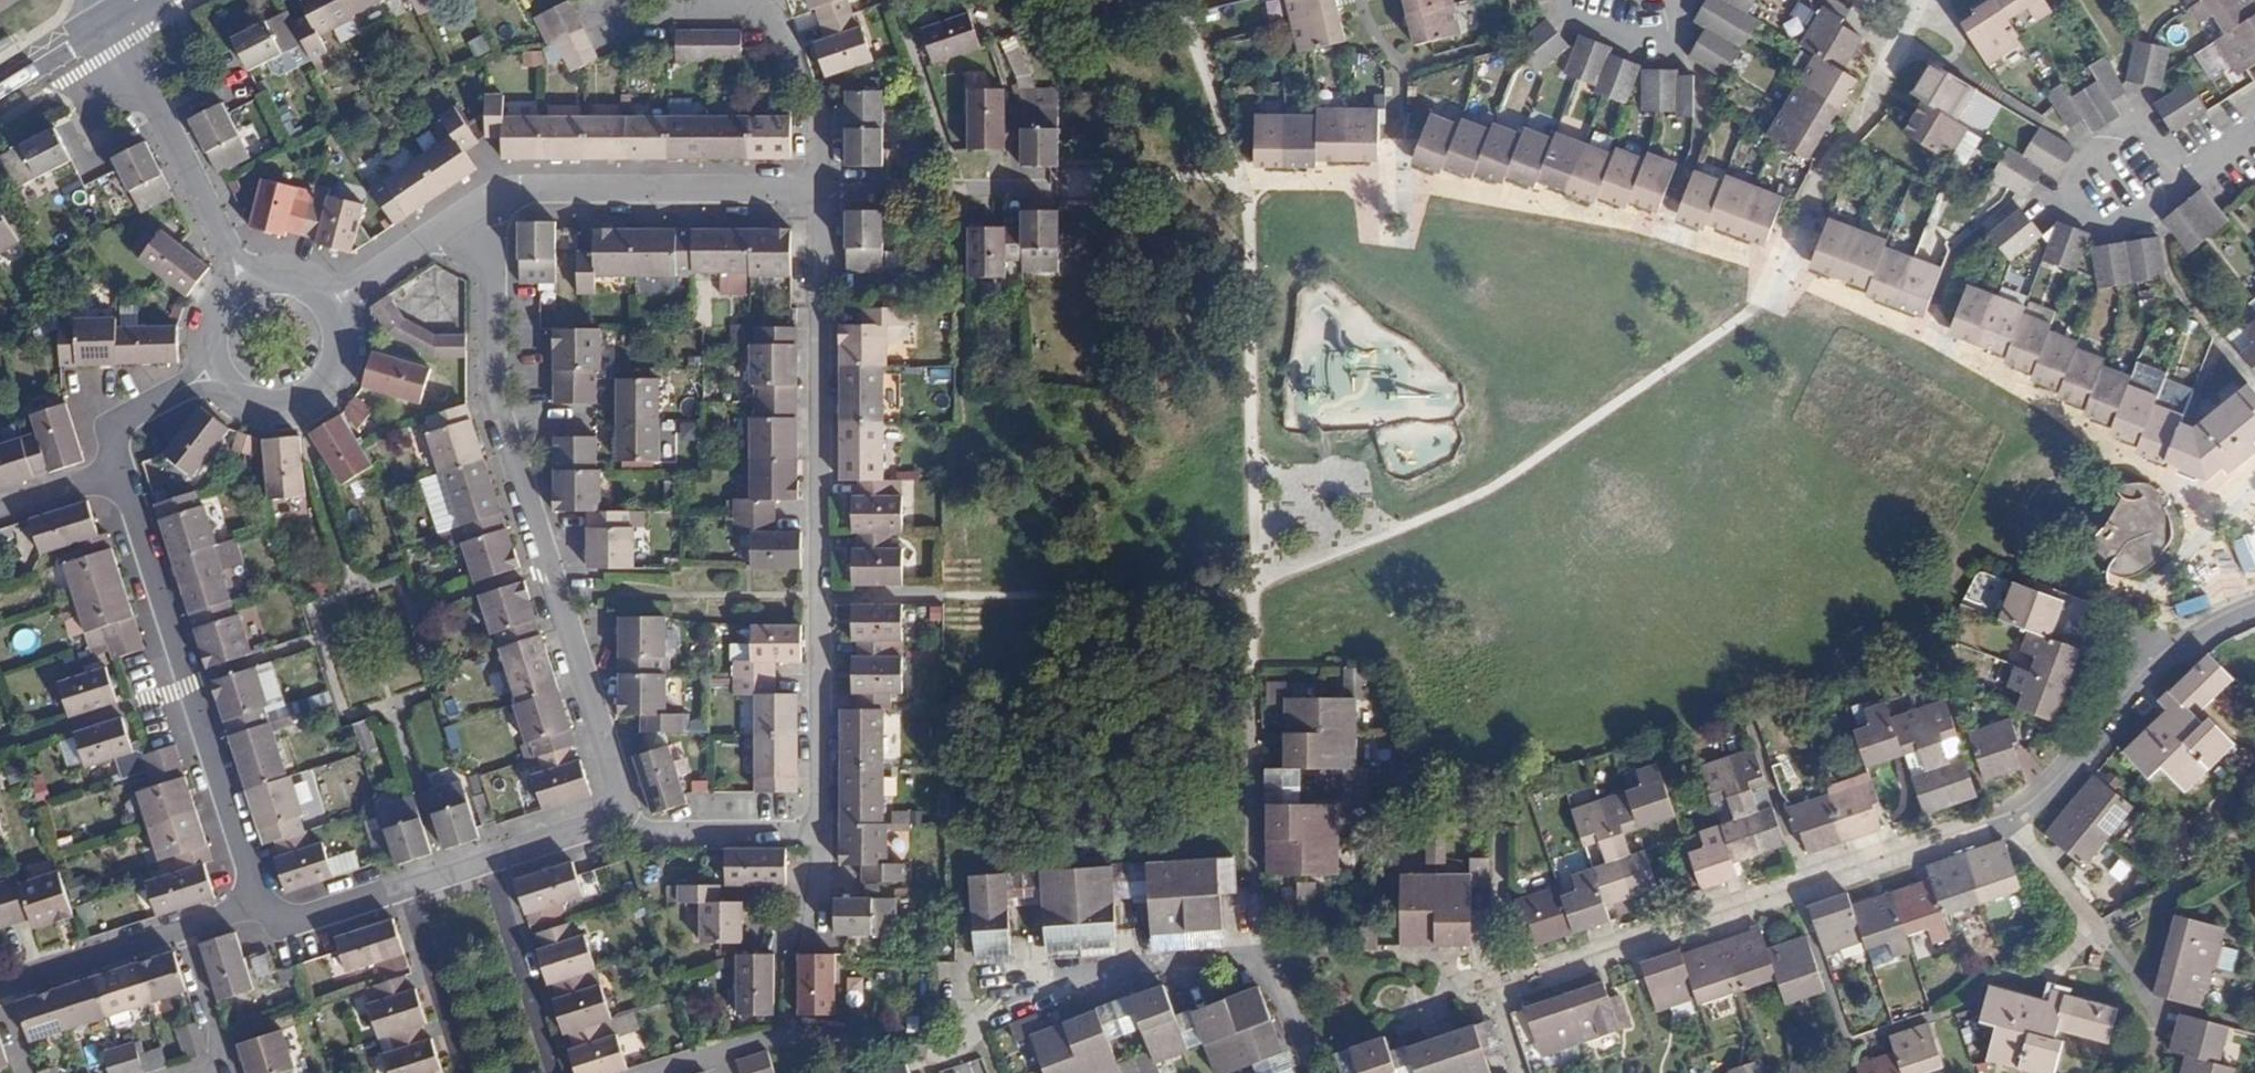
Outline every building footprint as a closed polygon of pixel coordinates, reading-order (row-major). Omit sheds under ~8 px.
[(354,17),(353,15),(345,0),(299,0),(307,16),(292,23),(303,44),(318,73),(333,65),(317,36),(354,17)] [(383,0),(345,0),(353,15),(383,0)] [(549,29),(575,15),(568,2),(567,0),(541,14),(549,29)] [(810,10),(815,9),(820,24),(851,13),(846,0),(806,0),(810,10)] [(1293,22),(1337,11),(1335,0),(1288,0),(1293,22)] [(1406,15),(1456,3),(1455,0),(1402,0),(1406,15)] [(1702,7),(1749,36),(1758,22),(1746,14),(1723,0),(1707,0),(1702,7)] [(1746,14),(1754,0),(1723,0),(1746,14)] [(1994,0),(1992,0),(1973,11),(1976,16),(1963,24),(1988,66),(2022,45),(2009,24),(1994,0)] [(2009,24),(2031,11),(2038,22),(2052,13),(2044,0),(1994,0),(2009,24)] [(2254,0),(2204,0),(2198,4),(2188,10),(2198,25),(2207,19),(2220,38),(2254,16),(2254,2),(2254,0)] [(1456,3),(1406,15),(1409,28),(1413,46),(1428,42),(1463,34),(1456,3)] [(1749,36),(1702,7),(1693,22),(1705,29),(1706,29),(1741,50),(1742,48),(1749,36)] [(248,72),(303,44),(292,23),(286,11),(231,39),(248,72)] [(1337,11),(1293,22),(1300,53),(1312,50),(1345,42),(1342,31),(1337,11)] [(856,28),(851,13),(820,24),(825,39),(813,43),(825,77),(845,70),(871,61),(860,27),(856,28)] [(967,14),(920,31),(932,64),(979,47),(967,14)] [(1862,39),(1819,14),(1799,47),(1816,57),(1842,72),(1862,39)] [(556,42),(582,29),(575,15),(549,29),(556,42)] [(2220,38),(2214,42),(2236,78),(2248,71),(2254,66),(2254,16),(2220,38)] [(1557,34),(1546,21),(1516,45),(1516,46),(1514,46),(1525,60),(1557,34)] [(564,57),(590,44),(582,29),(556,42),(564,57)] [(1706,29),(1705,29),(1697,43),(1732,64),(1741,50),(1706,29)] [(691,61),(691,31),(675,31),(675,45),(675,61),(691,61)] [(707,61),(707,31),(691,31),(691,61),(707,61)] [(724,61),(724,31),(707,31),(707,61),(724,61)] [(740,61),(740,47),(740,31),(724,31),(724,61),(740,61)] [(1567,47),(1557,34),(1525,60),(1536,73),(1567,47)] [(1595,42),(1579,36),(1574,49),(1564,75),(1577,79),(1580,81),(1595,42)] [(2169,51),(2138,41),(2126,82),(2156,91),(2163,71),(2169,51)] [(1611,48),(1595,42),(1580,81),(1595,87),(1596,87),(1608,54),(1608,55),(1611,48)] [(1732,64),(1697,43),(1688,57),(1723,79),(1726,74),(1732,64)] [(583,66),(597,59),(590,44),(564,57),(571,72),(583,66)] [(1019,52),(1004,58),(1009,71),(1024,66),(1019,52)] [(1608,55),(1608,54),(1596,87),(1595,87),(1593,93),(1602,96),(1609,99),(1624,60),(1608,55)] [(1842,72),(1816,57),(1800,84),(1839,107),(1855,80),(1842,72)] [(2097,81),(2084,89),(2105,126),(2119,117),(2111,103),(2125,95),(2119,85),(2104,58),(2089,67),(2097,81)] [(1640,67),(1624,60),(1609,99),(1625,105),(1639,70),(1640,67)] [(1912,97),(1924,104),(1953,122),(1974,89),(1933,63),(1912,97)] [(1024,66),(1009,71),(1021,107),(1057,106),(1058,89),(1030,89),(1028,79),(1024,66)] [(1659,70),(1642,70),(1642,112),(1659,112),(1659,70)] [(1659,70),(1659,112),(1660,112),(1675,112),(1676,112),(1676,77),(1677,77),(1677,70),(1659,70)] [(222,86),(228,97),(250,86),(245,75),(222,86)] [(1693,118),(1693,77),(1677,77),(1676,77),(1676,112),(1675,112),(1675,118),(1693,118)] [(1839,107),(1800,84),(1784,111),(1823,134),(1839,107)] [(2205,113),(2188,84),(2161,100),(2153,105),(2171,134),(2205,113)] [(2105,126),(2084,89),(2068,99),(2061,86),(2047,94),(2057,110),(2069,130),(2082,122),(2090,135),(2105,126)] [(968,89),(968,150),(1004,150),(1004,92),(1004,89),(968,89)] [(882,167),(882,150),(881,93),(845,93),(845,167),(882,167)] [(542,159),(542,117),(502,117),(502,95),(484,95),(484,111),(484,137),(502,137),(502,159),(542,159)] [(217,173),(221,171),(250,157),(227,113),(222,103),(190,119),(217,173)] [(1953,122),(1924,104),(1915,119),(1904,137),(1947,163),(1967,131),(1953,122)] [(1058,166),(1058,149),(1057,106),(1021,107),(1021,109),(1022,150),(1022,166),(1058,166)] [(463,151),(477,142),(465,123),(454,107),(438,117),(450,135),(417,158),(440,192),(475,169),(463,151)] [(1347,162),(1347,111),(1317,110),(1317,117),(1317,162),(1347,162)] [(477,142),(484,137),(484,111),(465,123),(477,142)] [(1379,111),(1347,111),(1347,162),(1378,162),(1378,126),(1379,111)] [(1823,134),(1784,111),(1768,137),(1773,141),(1807,161),(1807,160),(1823,134)] [(1423,134),(1411,164),(1440,175),(1442,169),(1445,161),(1459,125),(1430,114),(1423,134)] [(1286,116),(1255,116),(1255,168),(1286,169),(1286,116)] [(1317,117),(1286,116),(1286,169),(1317,169),(1317,162),(1317,117)] [(584,159),(584,117),(542,117),(542,159),(584,159)] [(626,159),(626,117),(584,117),(584,159),(626,159)] [(666,159),(666,117),(626,117),(626,159),(666,159)] [(707,159),(707,117),(666,117),(666,159),(707,159)] [(748,159),(749,117),(707,117),(707,159),(748,159)] [(790,159),(790,117),(749,117),(748,159),(790,159)] [(1462,119),(1459,125),(1445,161),(1442,169),(1471,180),(1474,173),(1491,130),(1462,119)] [(1493,123),(1491,130),(1474,173),(1503,184),(1506,178),(1522,134),(1493,123)] [(56,128),(0,155),(16,188),(72,161),(56,128)] [(1524,128),(1522,134),(1506,178),(1535,189),(1537,183),(1553,139),(1524,128)] [(2039,130),(2022,157),(2042,170),(2057,179),(2074,151),(2039,130)] [(1556,133),(1553,139),(1537,183),(1565,194),(1585,144),(1556,133)] [(118,167),(141,212),(173,196),(145,141),(113,157),(118,167)] [(1613,154),(1585,144),(1565,194),(1594,205),(1597,198),(1613,154)] [(2042,170),(2022,157),(2007,148),(2003,154),(1990,177),(2014,192),(2025,198),(2042,170)] [(1615,150),(1613,154),(1597,198),(1626,209),(1628,202),(1644,161),(1615,150)] [(1647,153),(1644,161),(1628,202),(1658,213),(1675,170),(1677,165),(1647,153)] [(394,224),(440,192),(417,158),(370,189),(394,224)] [(1694,171),(1676,221),(1705,232),(1707,226),(1723,182),(1694,171)] [(1726,176),(1723,182),(1707,226),(1736,237),(1755,187),(1726,176)] [(285,231),(300,235),(309,202),(295,199),(297,188),(261,179),(249,227),(250,228),(284,237),(285,231)] [(325,207),(328,196),(329,189),(313,185),(312,192),(309,202),(325,207)] [(1783,198),(1755,187),(1736,237),(1765,247),(1783,200),(1783,198)] [(295,199),(309,202),(312,192),(297,188),(295,199)] [(2204,190),(2164,222),(2179,241),(2190,254),(2230,223),(2221,212),(2204,190)] [(316,245),(350,253),(363,205),(328,196),(325,207),(309,202),(300,235),(316,239),(316,245)] [(0,207),(0,253),(21,240),(0,207)] [(2041,236),(2020,209),(1987,236),(2011,262),(2041,236)] [(846,211),(846,273),(882,273),(882,228),(882,211),(846,211)] [(1021,260),(1021,272),(1058,272),(1057,229),(1057,228),(1057,211),(1021,211),(1021,229),(1021,260)] [(1837,283),(1857,232),(1828,221),(1809,272),(1835,282),(1837,283)] [(519,283),(539,283),(555,283),(555,233),(555,222),(519,222),(519,283)] [(2090,235),(2059,224),(2052,240),(2044,261),(2073,273),(2075,273),(2085,247),(2090,235)] [(594,253),(577,253),(577,294),(586,294),(596,294),(596,277),(634,277),(634,231),(614,231),(614,229),(594,229),(594,253)] [(771,231),(749,231),(749,277),(790,277),(790,229),(771,229),(771,231)] [(967,232),(967,279),(1003,279),(1003,261),(1021,260),(1021,229),(967,229),(967,232)] [(130,252),(161,276),(187,296),(209,268),(180,245),(162,231),(155,240),(145,232),(130,252)] [(692,231),(634,231),(634,277),(675,277),(675,271),(692,271),(692,231)] [(749,231),(692,231),(692,271),(709,271),(709,277),(749,277),(749,231)] [(1857,232),(1837,283),(1847,286),(1867,294),(1884,249),(1886,244),(1857,232)] [(2158,239),(2092,250),(2099,292),(2115,289),(2139,285),(2164,281),(2158,239)] [(1894,310),(1913,260),(1884,249),(1867,294),(1865,299),(1894,310)] [(1942,271),(1913,260),(1894,310),(1923,321),(1928,308),(1942,271)] [(1948,333),(1977,345),(1996,296),(1966,285),(1953,319),(1948,333)] [(1996,296),(1977,345),(2007,356),(2024,313),(2026,308),(1996,296)] [(371,308),(387,333),(404,322),(388,297),(371,308)] [(119,306),(119,328),(138,327),(137,306),(119,306)] [(904,309),(862,308),(862,326),(838,325),(838,343),(840,346),(840,367),(882,366),(885,367),(886,325),(903,326),(904,309)] [(2035,371),(2051,330),(2053,324),(2024,313),(2007,356),(2006,360),(2035,371)] [(76,324),(58,324),(58,328),(59,365),(118,364),(117,328),(116,319),(76,320),(76,324)] [(404,322),(387,333),(433,357),(434,357),(434,337),(433,337),(404,322)] [(117,328),(118,364),(177,362),(176,327),(176,326),(138,327),(119,328),(117,328)] [(2249,331),(2233,343),(2254,370),(2254,326),(2249,331)] [(587,329),(554,329),(554,348),(554,353),(554,387),(596,387),(596,379),(596,370),(599,369),(599,328),(587,329)] [(794,328),(756,328),(756,344),(796,344),(796,329),(794,328)] [(2060,388),(2075,347),(2078,340),(2051,330),(2035,371),(2033,378),(2060,388)] [(434,337),(434,357),(466,357),(466,338),(434,337)] [(755,384),(754,402),(796,403),(796,344),(756,344),(749,344),(749,384),(755,384)] [(2087,408),(2102,368),(2106,358),(2075,347),(2060,388),(2056,396),(2087,408)] [(430,370),(372,353),(362,387),(420,404),(430,370)] [(882,366),(840,367),(840,423),(882,423),(882,366)] [(2113,429),(2129,388),(2132,380),(2102,368),(2087,408),(2083,417),(2092,421),(2113,429)] [(658,379),(616,379),(616,420),(658,420),(658,379)] [(2249,383),(2194,427),(2185,451),(2193,455),(2210,443),(2228,463),(2254,441),(2254,391),(2249,383)] [(596,387),(554,387),(554,404),(596,403),(596,387)] [(2137,448),(2152,408),(2156,398),(2129,388),(2113,429),(2110,438),(2127,444),(2137,448)] [(370,408),(355,396),(349,403),(364,415),(370,408)] [(796,403),(754,402),(754,418),(750,418),(750,459),(795,459),(796,403)] [(364,415),(349,403),(344,409),(359,421),(364,415)] [(65,404),(31,415),(37,433),(50,473),(84,462),(65,404)] [(483,459),(466,404),(427,417),(432,433),(428,435),(440,472),(443,471),(483,459)] [(201,407),(164,454),(192,476),(229,429),(201,407)] [(2152,408),(2137,448),(2134,455),(2164,467),(2165,465),(2182,421),(2182,420),(2152,408)] [(359,446),(339,415),(310,434),(325,457),(342,484),(372,465),(359,446)] [(658,420),(616,420),(616,461),(658,461),(658,420)] [(2188,424),(2182,421),(2165,465),(2171,467),(2178,470),(2185,451),(2194,427),(2188,424)] [(882,423),(840,423),(840,481),(857,481),(882,481),(882,423)] [(250,435),(239,432),(234,449),(245,452),(250,435)] [(37,433),(0,445),(0,489),(50,473),(37,433)] [(250,435),(245,452),(253,454),(258,438),(250,435)] [(264,439),(266,476),(267,500),(303,498),(301,464),(299,437),(264,439)] [(555,453),(595,454),(595,437),(555,437),(555,453)] [(2185,451),(2178,470),(2223,485),(2236,475),(2228,463),(2210,443),(2193,455),(2185,451)] [(595,472),(595,461),(595,454),(555,453),(555,492),(553,492),(553,510),(587,511),(601,511),(601,472),(595,472)] [(501,513),(483,459),(443,471),(461,526),(501,513)] [(795,459),(750,459),(749,500),(732,500),(732,516),(774,517),(774,500),(798,500),(798,482),(795,482),(795,459)] [(443,471),(440,472),(427,477),(444,531),(461,526),(443,471)] [(882,481),(857,481),(857,496),(852,496),(852,533),(857,533),(891,533),(902,533),(902,498),(891,498),(891,481),(882,481)] [(902,481),(891,481),(891,498),(902,498),(902,481)] [(2124,498),(2091,544),(2128,569),(2142,567),(2160,553),(2171,544),(2179,534),(2183,508),(2156,489),(2124,498)] [(195,491),(155,504),(173,559),(212,546),(217,545),(204,505),(200,506),(195,491)] [(88,500),(30,519),(41,553),(76,542),(99,535),(88,500)] [(629,511),(601,511),(587,511),(587,569),(634,569),(634,529),(629,529),(629,511)] [(512,549),(501,513),(461,526),(444,531),(442,532),(448,549),(463,544),(476,582),(520,568),(514,548),(512,549)] [(774,517),(732,516),(732,534),(751,534),(751,566),(751,568),(800,568),(801,533),(774,533),(774,517)] [(107,532),(99,535),(76,542),(81,558),(64,563),(76,597),(123,582),(107,532)] [(891,533),(857,533),(857,549),(852,549),(852,586),(903,586),(903,550),(891,550),(891,533)] [(217,545),(212,546),(220,570),(242,563),(234,539),(217,545)] [(212,546),(173,559),(191,613),(230,600),(220,570),(212,546)] [(497,633),(502,649),(540,636),(529,601),(531,600),(525,580),(480,595),(493,635),(497,633)] [(2002,618),(2032,628),(2057,637),(2071,599),(2016,580),(2002,618)] [(139,632),(123,582),(76,597),(87,633),(103,628),(108,642),(139,632)] [(230,600),(191,613),(203,649),(200,650),(207,668),(253,653),(240,613),(235,615),(230,600)] [(901,640),(901,606),(852,606),(852,641),(858,642),(857,657),(890,657),(890,640),(901,640)] [(620,617),(620,673),(660,674),(660,655),(665,655),(665,620),(665,617),(620,617)] [(769,626),(750,626),(750,661),(734,661),(734,678),(775,678),(775,661),(801,661),(801,626),(769,626)] [(2034,672),(2073,686),(2087,647),(2057,637),(2032,628),(2024,649),(2040,654),(2034,672)] [(145,648),(139,632),(108,642),(113,659),(118,657),(145,648)] [(540,636),(502,649),(519,702),(558,690),(540,636)] [(2168,711),(2128,749),(2124,753),(2149,779),(2162,767),(2184,790),(2232,744),(2209,719),(2203,725),(2194,716),(2232,679),(2209,655),(2183,680),(2159,703),(2168,711)] [(858,709),(883,710),(890,710),(890,693),(901,693),(901,658),(890,657),(857,657),(852,657),(852,694),(858,694),(858,709)] [(2073,686),(2034,672),(2018,666),(2011,686),(2027,691),(2021,708),(2057,721),(2060,722),(2073,686)] [(59,683),(70,716),(118,700),(107,667),(59,683)] [(219,700),(230,735),(271,722),(266,707),(270,706),(257,667),(211,681),(217,701),(219,700)] [(660,674),(620,673),(619,715),(642,716),(642,732),(685,732),(685,716),(666,715),(666,674),(660,674)] [(1281,734),(1281,769),(1301,768),(1335,768),(1336,804),(1368,804),(1367,786),(1367,767),(1350,767),(1350,733),(1350,703),(1353,703),(1352,674),(1334,674),(1334,701),(1315,702),(1281,702),(1281,684),(1263,684),(1263,713),(1281,713),(1281,734)] [(775,678),(734,678),(734,696),(756,696),(756,735),(797,736),(797,694),(775,694),(775,678)] [(558,690),(519,702),(515,704),(527,744),(532,742),(536,757),(539,757),(570,746),(575,745),(558,690)] [(1943,700),(1892,717),(1904,755),(1920,750),(1926,770),(1912,775),(1925,814),(1977,797),(1964,758),(1948,763),(1941,743),(1956,738),(1943,700)] [(1868,767),(1904,755),(1892,717),(1887,703),(1866,710),(1871,725),(1855,730),(1868,767)] [(841,766),(882,766),(883,710),(858,709),(842,709),(841,766)] [(124,717),(74,733),(85,767),(117,758),(135,752),(124,717)] [(369,719),(353,724),(362,753),(378,748),(369,719)] [(2019,741),(2011,719),(1969,732),(1984,779),(2020,767),(2012,743),(2019,741)] [(230,735),(247,789),(288,776),(271,722),(230,735)] [(756,735),(756,793),(797,793),(797,736),(756,735)] [(144,755),(149,771),(180,761),(175,745),(149,753),(144,755)] [(575,762),(570,746),(539,757),(544,773),(533,777),(543,809),(591,794),(580,760),(575,762)] [(669,746),(643,754),(634,757),(653,814),(687,802),(685,795),(669,746)] [(144,755),(135,752),(117,758),(123,779),(149,771),(144,755)] [(1718,821),(1720,827),(1733,863),(1786,845),(1772,803),(1756,809),(1752,797),(1768,791),(1756,755),(1730,764),(1707,772),(1720,809),(1732,805),(1736,815),(1718,821)] [(149,825),(196,810),(180,761),(149,771),(155,787),(138,792),(149,825)] [(882,823),(882,812),(882,766),(841,766),(841,803),(841,823),(882,823)] [(1642,791),(1628,796),(1640,832),(1676,820),(1657,767),(1636,775),(1642,791)] [(1301,768),(1281,769),(1264,769),(1264,805),(1267,805),(1301,804),(1301,768)] [(2097,772),(2071,804),(2112,838),(2138,805),(2097,772)] [(288,776),(247,789),(265,844),(276,841),(306,831),(308,831),(303,815),(306,814),(293,775),(288,776)] [(461,781),(427,792),(445,849),(479,838),(476,828),(461,781)] [(1829,795),(1844,841),(1881,829),(1873,805),(1880,802),(1872,781),(1829,795)] [(1844,841),(1829,795),(1787,809),(1794,832),(1801,829),(1809,853),(1844,841)] [(380,807),(395,854),(399,864),(432,853),(413,796),(380,807)] [(1624,838),(1640,832),(1628,796),(1602,804),(1579,812),(1592,849),(1604,845),(1607,856),(1590,861),(1605,904),(1658,886),(1644,844),(1628,850),(1624,838)] [(474,800),(482,826),(493,823),(485,797),(474,800)] [(1301,804),(1267,805),(1268,874),(1301,873),(1336,873),(1336,839),(1336,804),(1301,804)] [(2086,869),(2112,838),(2071,804),(2045,836),(2078,863),(2086,869)] [(182,870),(204,863),(212,860),(196,810),(149,825),(161,860),(177,855),(182,870)] [(887,823),(909,823),(909,812),(882,812),(882,823),(887,823)] [(376,858),(388,855),(377,819),(365,822),(376,858)] [(864,865),(864,881),(903,881),(903,864),(887,864),(887,829),(887,823),(882,823),(841,823),(841,865),(864,865)] [(1738,878),(1733,863),(1720,827),(1700,834),(1706,849),(1690,854),(1702,890),(1738,878)] [(306,831),(276,841),(281,856),(275,858),(286,892),(362,868),(357,850),(328,859),(323,843),(311,847),(306,831)] [(1968,853),(1984,902),(2022,890),(2018,877),(2006,840),(1968,853)] [(785,849),(725,849),(725,886),(785,886),(785,849)] [(1490,889),(1490,861),(1471,861),(1471,880),(1443,880),(1443,853),(1435,853),(1427,853),(1427,880),(1402,880),(1402,945),(1402,947),(1472,947),(1472,913),(1472,889),(1490,889)] [(1984,902),(1968,853),(1929,865),(1933,879),(1946,915),(1984,902)] [(1214,860),(1218,893),(1233,892),(1230,859),(1214,860)] [(1221,925),(1218,893),(1214,860),(1144,867),(1148,900),(1150,932),(1185,929),(1221,925)] [(584,896),(577,873),(573,861),(515,880),(526,915),(529,914),(531,913),(584,896)] [(1610,920),(1605,904),(1590,861),(1571,868),(1576,884),(1560,890),(1575,933),(1610,920)] [(146,882),(158,916),(215,897),(204,863),(182,870),(146,882)] [(1148,900),(1144,867),(1125,869),(1128,902),(1148,900)] [(1128,902),(1125,869),(1108,870),(1111,904),(1128,902)] [(1111,904),(1108,870),(1040,877),(1043,910),(1046,941),(1081,938),(1114,935),(1111,904)] [(56,923),(74,917),(70,907),(60,873),(21,886),(18,877),(4,882),(17,922),(31,918),(34,927),(55,920),(56,923)] [(1043,910),(1040,877),(1022,878),(1025,912),(1043,910)] [(1025,912),(1022,878),(1005,880),(1008,914),(1025,912)] [(1893,892),(1907,934),(1931,926),(1936,941),(1952,935),(1946,915),(1933,879),(1893,892)] [(1008,914),(1005,880),(969,884),(975,949),(1011,946),(1008,914)] [(17,922),(4,882),(0,883),(0,924),(1,927),(17,922)] [(1575,933),(1560,890),(1558,883),(1515,898),(1523,922),(1531,920),(1539,945),(1575,933)] [(720,902),(720,885),(680,886),(679,903),(701,903),(702,944),(727,943),(738,943),(738,942),(743,942),(742,902),(720,902)] [(679,903),(680,886),(666,886),(667,903),(679,903)] [(1893,892),(1853,906),(1865,942),(1867,947),(1891,939),(1896,954),(1912,949),(1907,934),(1893,892)] [(1826,955),(1865,942),(1853,906),(1849,893),(1810,906),(1826,955)] [(835,935),(847,935),(896,935),(896,898),(864,898),(835,898),(835,935)] [(1472,913),(1472,947),(1490,947),(1490,913),(1472,913)] [(1374,915),(1358,916),(1359,951),(1375,950),(1375,945),(1374,915)] [(335,938),(339,951),(347,972),(405,952),(393,917),(335,938)] [(2166,956),(2216,971),(2228,932),(2178,918),(2166,956)] [(575,939),(570,923),(538,933),(543,949),(538,950),(549,984),(554,983),(586,972),(596,969),(586,936),(575,939)] [(1222,941),(1221,925),(1185,929),(1187,944),(1222,941)] [(1187,944),(1185,929),(1150,932),(1152,947),(1187,944)] [(1740,993),(1780,979),(1770,951),(1763,930),(1723,944),(1740,993)] [(201,943),(220,1002),(254,991),(244,957),(236,932),(201,943)] [(1116,950),(1114,935),(1081,938),(1083,953),(1116,950)] [(1083,953),(1081,938),(1046,941),(1048,957),(1083,953)] [(1809,938),(1770,951),(1780,979),(1789,1006),(1828,993),(1809,938)] [(1740,993),(1723,944),(1683,957),(1698,1000),(1700,1006),(1702,1006),(1740,993)] [(1011,946),(975,949),(977,963),(1013,960),(1011,946)] [(187,991),(174,952),(135,964),(148,1003),(187,991)] [(1698,1000),(1683,957),(1681,952),(1642,965),(1646,977),(1659,1013),(1698,1000)] [(273,972),(266,953),(250,957),(256,976),(273,972)] [(774,954),(738,954),(738,1016),(774,1016),(774,954)] [(799,954),(799,1014),(835,1014),(835,954),(799,954)] [(2216,971),(2166,956),(2155,994),(2205,1009),(2216,971)] [(148,1003),(135,964),(96,976),(109,1016),(148,1003)] [(294,966),(277,971),(280,981),(297,976),(294,966)] [(601,985),(596,969),(586,972),(591,989),(601,985)] [(591,989),(586,972),(554,983),(559,999),(554,1001),(565,1034),(570,1033),(602,1023),(612,1020),(601,985),(591,989)] [(380,1039),(392,1035),(422,1025),(427,1023),(416,989),(411,991),(406,975),(375,985),(381,1002),(369,1006),(380,1039)] [(109,1016),(96,976),(57,989),(70,1028),(109,1016)] [(1605,981),(1566,994),(1582,1044),(1622,1031),(1608,990),(1605,981)] [(1164,987),(1129,999),(1141,1032),(1149,1053),(1118,1064),(1110,1044),(1098,1011),(1043,1031),(1037,1016),(1010,1026),(1016,1042),(1031,1036),(1044,1071),(1044,1072),(1157,1072),(1154,1065),(1180,1055),(1188,1052),(1176,1019),(1164,987)] [(2022,996),(1991,987),(1986,1005),(1982,1020),(2000,1024),(1990,1061),(2035,1072),(2056,1072),(2065,1042),(2056,1039),(2058,1030),(2109,1043),(2110,1036),(2118,1009),(2068,996),(2052,992),(2050,1003),(2022,996)] [(1252,1066),(1285,1054),(1259,988),(1195,1012),(1207,1043),(1219,1072),(1234,1072),(1252,1066)] [(70,1028),(57,989),(18,1001),(30,1041),(70,1028)] [(1543,1057),(1582,1044),(1566,994),(1526,1007),(1543,1057)] [(1141,1032),(1129,999),(1098,1011),(1110,1044),(1141,1032)] [(1207,1043),(1195,1012),(1176,1019),(1188,1052),(1207,1043)] [(634,1013),(612,1020),(602,1023),(607,1039),(617,1036),(639,1029),(634,1013)] [(2188,1054),(2221,1065),(2232,1028),(2184,1013),(2173,1049),(2188,1054)] [(207,1053),(197,1022),(180,1028),(191,1059),(207,1053)] [(1493,1022),(1477,1027),(1487,1060),(1503,1055),(1493,1022)] [(602,1023),(570,1033),(575,1049),(570,1050),(578,1072),(618,1072),(628,1070),(617,1036),(607,1039),(602,1023)] [(1895,1053),(1902,1072),(1929,1072),(1943,1068),(1928,1024),(1889,1038),(1895,1053)] [(432,1039),(427,1041),(422,1025),(392,1035),(397,1051),(385,1055),(391,1072),(443,1072),(432,1039)] [(1487,1060),(1477,1027),(1409,1049),(1417,1072),(1491,1072),(1487,1060)] [(290,1069),(295,1067),(282,1029),(238,1043),(248,1072),(291,1072),(290,1069)] [(1361,1072),(1397,1072),(1391,1054),(1385,1037),(1353,1047),(1361,1072)] [(9,1066),(0,1040),(0,1069),(9,1066)] [(119,1047),(128,1072),(144,1072),(134,1043),(119,1047)] [(119,1047),(102,1053),(109,1072),(128,1072),(119,1047)] [(1353,1047),(1338,1052),(1345,1072),(1361,1072),(1353,1047)] [(766,1051),(734,1062),(738,1072),(774,1072),(766,1051)] [(1895,1053),(1857,1067),(1859,1072),(1902,1072),(1895,1053)] [(1288,1063),(1285,1054),(1252,1066),(1255,1072),(1292,1072),(1288,1063)] [(2234,1072),(2235,1069),(2221,1065),(2188,1054),(2182,1072),(2234,1072)] [(1797,1058),(1793,1072),(1832,1072),(1833,1068),(1797,1058)] [(953,1068),(954,1072),(985,1072),(980,1059),(953,1068)] [(1762,1060),(1729,1071),(1730,1072),(1766,1072),(1762,1060)]
